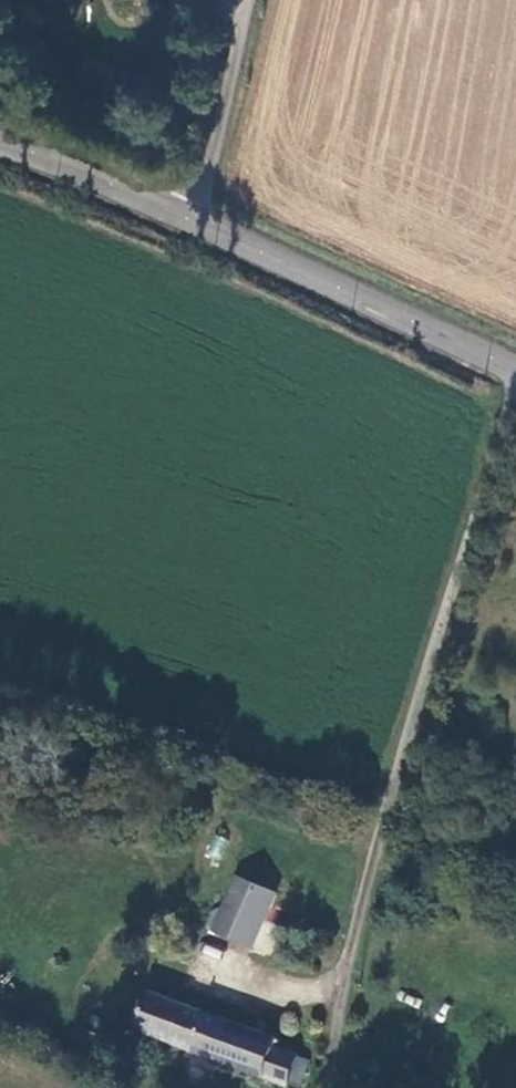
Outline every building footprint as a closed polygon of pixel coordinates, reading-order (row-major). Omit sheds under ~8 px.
[(236,883),(226,909),(262,923),(272,898),(236,883)] [(220,922),(215,935),(251,950),(262,923),(226,909),(220,922)] [(205,931),(215,935),(220,922),(210,918),(205,931)] [(279,1043),(147,999),(135,1035),(287,1087),(288,1084),(297,1058),(274,1050),(275,1045),(278,1046),(279,1043)] [(297,1058),(288,1084),(299,1087),(305,1087),(313,1063),(297,1058)]
